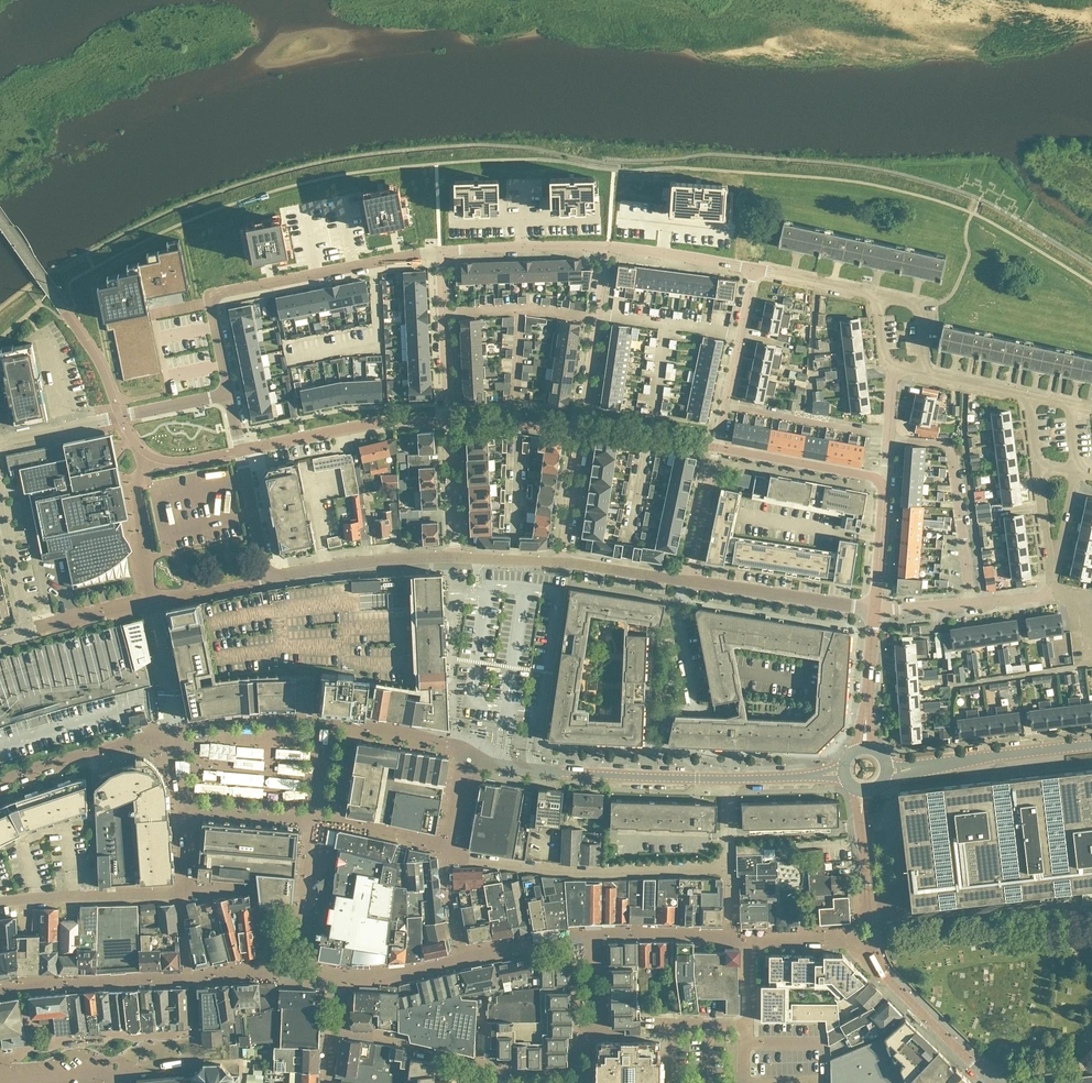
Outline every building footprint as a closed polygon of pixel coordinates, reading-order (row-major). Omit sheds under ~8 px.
[(593,178),(550,179),(550,206),(559,206),(559,212),(585,211),(585,205),(594,205),(593,178)] [(497,181),(454,182),(455,209),(463,209),(464,215),(490,214),(489,208),(498,208),(497,181)] [(671,185),(669,214),(669,215),(670,215),(722,218),(723,218),(723,217),(725,188),(725,187),(724,186),(672,183),(671,183),(671,184),(671,185)] [(398,188),(363,195),(370,230),(405,223),(398,188)] [(793,197),(781,251),(809,257),(810,252),(817,254),(819,255),(854,252),(852,227),(843,228),(847,209),(793,197)] [(281,220),(246,227),(253,262),(288,255),(281,220)] [(919,226),(911,336),(943,342),(944,336),(930,335),(936,255),(976,273),(977,278),(985,343),(973,342),(973,338),(958,337),(958,346),(1006,356),(993,261),(919,226)] [(99,286),(97,286),(104,321),(148,312),(149,311),(146,297),(182,290),(189,289),(179,240),(177,240),(177,241),(167,243),(168,250),(157,252),(157,253),(147,255),(148,261),(137,264),(127,266),(129,273),(117,275),(107,278),(109,284),(99,286)] [(545,281),(557,281),(557,261),(545,262),(545,281)] [(569,261),(557,261),(557,281),(568,281),(569,286),(569,261)] [(581,291),(588,291),(591,272),(581,272),(581,261),(569,261),(569,286),(581,285),(581,291)] [(521,282),(521,262),(509,263),(509,282),(521,282)] [(521,262),(521,282),(533,282),(533,262),(521,262)] [(545,281),(545,262),(533,262),(533,282),(545,281)] [(485,263),(473,264),(473,286),(475,286),(474,283),(485,283),(485,263)] [(485,283),(497,283),(497,263),(485,263),(485,283)] [(509,263),(497,263),(497,283),(509,282),(509,263)] [(462,286),(473,286),(473,264),(461,264),(461,277),(456,277),(456,287),(462,286)] [(633,300),(635,288),(633,288),(635,268),(618,266),(616,286),(626,287),(624,299),(633,300)] [(635,268),(633,288),(635,288),(645,289),(647,270),(635,268)] [(657,291),(659,271),(647,270),(645,289),(657,291)] [(657,291),(668,292),(671,273),(659,271),(657,291)] [(424,273),(401,274),(402,287),(425,286),(424,273)] [(671,273),(668,292),(680,294),(683,274),(671,273)] [(692,295),(694,276),(683,274),(680,294),(692,295)] [(692,295),(704,297),(706,277),(694,276),(692,295)] [(716,298),(718,279),(706,277),(704,297),(714,298),(716,298)] [(733,301),(736,281),(718,279),(716,298),(714,298),(712,310),(721,312),(723,299),(733,301)] [(364,282),(351,284),(356,309),(369,307),(364,282)] [(351,284),(339,287),(344,312),(343,306),(354,304),(355,309),(356,309),(351,284)] [(425,298),(425,286),(402,287),(405,287),(405,299),(425,298)] [(339,287),(326,289),(331,314),(344,312),(339,287)] [(326,289),(314,292),(318,311),(330,309),(331,314),(326,289)] [(314,292),(302,294),(307,319),(306,314),(318,311),(314,292)] [(302,294),(289,297),(294,321),(307,319),(302,294)] [(289,297),(277,299),(281,321),(293,319),(294,322),(294,321),(289,297)] [(406,311),(401,312),(426,311),(425,298),(405,299),(406,311)] [(273,301),(267,302),(270,315),(276,314),(273,301)] [(765,313),(764,318),(789,323),(790,316),(780,313),(782,307),(765,303),(763,313),(765,313)] [(249,306),(230,310),(232,323),(255,319),(252,306),(249,306)] [(426,311),(401,312),(401,325),(427,323),(426,311)] [(148,312),(104,321),(107,332),(113,331),(123,382),(161,374),(151,323),(148,312)] [(787,330),(789,323),(764,318),(764,322),(761,322),(759,331),(776,334),(778,328),(787,330)] [(255,319),(232,323),(235,335),(257,331),(255,319)] [(460,333),(480,332),(480,320),(460,321),(460,333)] [(580,325),(560,322),(558,321),(556,333),(553,333),(578,337),(580,325)] [(836,331),(842,330),(843,338),(860,336),(858,321),(841,323),(835,323),(836,331)] [(427,323),(401,325),(407,325),(407,337),(427,336),(427,323)] [(613,325),(611,337),(631,340),(632,328),(613,325)] [(257,331),(235,335),(237,348),(257,344),(254,332),(257,331)] [(461,345),(486,344),(486,343),(481,344),(480,332),(460,333),(461,345)] [(552,345),(576,349),(578,337),(553,333),(552,345)] [(407,337),(408,349),(428,348),(427,336),(407,337)] [(839,354),(861,351),(860,336),(843,338),(844,346),(838,346),(839,354)] [(506,345),(517,344),(517,337),(506,337),(506,345)] [(609,349),(629,351),(631,340),(611,337),(609,349)] [(700,349),(720,353),(722,341),(703,337),(700,349)] [(524,341),(524,349),(531,349),(532,342),(524,341)] [(38,376),(32,344),(27,345),(0,351),(0,355),(15,427),(47,420),(41,388),(42,388),(40,376),(38,376)] [(257,344),(237,348),(240,360),(259,356),(257,344)] [(486,344),(461,345),(462,357),(487,356),(486,344)] [(756,358),(780,363),(782,356),(772,354),(773,347),(756,344),(754,353),(757,354),(756,358)] [(552,345),(550,357),(552,358),(575,361),(576,349),(552,345)] [(429,361),(428,348),(408,349),(409,361),(406,361),(406,362),(429,361)] [(629,351),(609,349),(608,360),(627,363),(629,351)] [(698,360),(717,364),(720,353),(700,349),(698,360)] [(847,368),(863,366),(861,351),(839,354),(840,361),(846,361),(847,368)] [(259,356),(240,360),(242,372),(262,368),(259,356)] [(481,356),(487,356),(462,357),(462,369),(485,368),(485,367),(482,367),(481,356)] [(575,361),(552,358),(551,369),(573,372),(575,361)] [(779,370),(780,363),(756,358),(755,363),(752,362),(751,371),(767,375),(769,368),(779,370)] [(608,360),(606,372),(625,375),(627,363),(608,360)] [(715,376),(717,364),(698,360),(696,372),(715,376)] [(429,361),(406,362),(407,375),(429,373),(429,361)] [(842,384),(865,381),(863,366),(847,368),(848,376),(841,376),(842,384)] [(262,368),(242,372),(245,384),(264,381),(262,368)] [(462,369),(463,381),(485,380),(485,368),(462,369)] [(573,372),(551,369),(551,370),(553,370),(552,381),(571,384),(573,372)] [(766,381),(767,375),(751,371),(749,381),(751,381),(750,385),(774,391),(776,384),(766,381)] [(604,384),(624,387),(625,375),(606,372),(604,384)] [(712,388),(715,376),(696,372),(693,384),(712,388)] [(410,387),(430,386),(429,373),(407,375),(409,375),(410,387)] [(805,382),(806,375),(797,374),(796,380),(805,382)] [(366,379),(354,380),(355,403),(367,402),(366,379)] [(379,379),(366,379),(367,402),(380,401),(380,383),(379,379)] [(353,383),(340,384),(342,403),(355,403),(354,380),(353,380),(353,383)] [(485,380),(463,381),(463,393),(486,392),(486,391),(483,391),(483,380),(485,380)] [(264,381),(245,384),(248,397),(267,393),(264,381)] [(571,384),(552,381),(550,393),(569,396),(571,384)] [(850,398),(867,396),(865,381),(842,384),(843,391),(850,391),(850,398)] [(301,382),(295,383),(297,397),(302,396),(305,411),(318,409),(313,386),(302,389),(301,382)] [(340,384),(326,387),(330,406),(342,403),(340,384)] [(622,399),(624,387),(604,384),(602,396),(622,399)] [(712,388),(693,384),(691,396),(710,400),(712,388)] [(774,391),(750,385),(749,390),(747,390),(745,399),(761,403),(763,395),(773,398),(774,391)] [(314,386),(313,386),(318,409),(330,406),(326,387),(314,389),(314,386)] [(430,386),(410,387),(411,400),(431,399),(430,386)] [(804,396),(805,389),(796,387),(795,394),(804,396)] [(463,393),(464,405),(486,404),(486,392),(463,393)] [(267,393),(248,397),(250,409),(273,405),(275,404),(269,405),(267,393)] [(569,396),(550,393),(548,405),(568,408),(569,396)] [(915,395),(914,404),(916,405),(915,409),(937,414),(941,415),(942,409),(937,408),(937,406),(933,405),(934,400),(935,400),(915,395)] [(601,408),(620,411),(622,399),(602,396),(601,408)] [(688,407),(707,412),(710,400),(691,396),(688,407)] [(867,396),(850,398),(851,406),(845,407),(846,414),(852,414),(868,412),(867,396)] [(796,403),(789,402),(788,410),(794,412),(796,403)] [(828,415),(824,415),(825,403),(828,404),(828,403),(813,402),(812,415),(828,416),(828,415)] [(273,405),(250,409),(253,422),(278,417),(275,404),(273,405)] [(686,419),(705,423),(707,412),(688,407),(686,419)] [(912,413),(910,422),(917,424),(915,434),(919,435),(919,437),(936,438),(938,430),(929,428),(929,426),(929,425),(928,425),(929,419),(936,421),(937,414),(915,409),(914,414),(912,413)] [(993,422),(994,430),(1010,428),(1008,413),(986,415),(987,423),(993,422)] [(732,443),(743,445),(747,426),(749,416),(744,415),(743,425),(735,424),(732,443)] [(755,447),(760,418),(756,417),(754,427),(747,426),(743,445),(755,447)] [(767,450),(770,430),(763,429),(765,419),(760,418),(755,447),(767,450)] [(770,430),(767,450),(778,452),(784,422),(779,422),(778,431),(770,430)] [(784,422),(778,452),(790,454),(794,434),(786,433),(788,423),(784,422)] [(802,456),(807,427),(803,426),(801,436),(794,434),(790,454),(802,456)] [(813,458),(817,439),(810,437),(811,428),(807,427),(802,456),(813,458)] [(1012,443),(1010,428),(994,430),(995,438),(989,438),(990,446),(1012,443)] [(824,440),(817,439),(813,458),(825,461),(831,431),(826,430),(824,440)] [(835,432),(831,431),(825,461),(837,463),(840,443),(833,442),(835,432)] [(434,455),(433,433),(417,434),(418,456),(434,455)] [(9,472),(20,470),(24,494),(25,494),(26,501),(30,500),(43,562),(66,557),(73,589),(74,589),(73,585),(78,586),(84,582),(92,580),(99,576),(106,572),(113,568),(121,562),(119,552),(120,552),(120,553),(121,553),(121,554),(122,554),(123,554),(124,554),(124,553),(125,553),(125,552),(126,552),(126,551),(126,550),(127,550),(121,520),(128,519),(111,434),(103,436),(103,435),(55,445),(55,446),(5,456),(9,472)] [(465,435),(466,448),(488,447),(487,434),(465,435)] [(840,443),(837,463),(848,465),(854,436),(850,435),(848,445),(840,443)] [(854,436),(848,465),(861,467),(864,448),(856,446),(858,436),(854,436)] [(560,455),(562,442),(539,438),(537,452),(544,453),(559,455),(560,455)] [(384,457),(389,456),(386,442),(373,445),(379,474),(388,472),(386,464),(385,464),(384,457)] [(595,442),(593,456),(615,459),(617,445),(595,442)] [(997,453),(998,460),(1014,458),(1012,443),(990,446),(991,453),(997,453)] [(365,471),(370,470),(372,475),(379,474),(373,445),(359,448),(365,471)] [(489,460),(488,447),(466,448),(467,460),(466,461),(489,460)] [(924,461),(925,448),(905,447),(904,460),(924,461)] [(541,473),(557,476),(559,455),(544,453),(541,473)] [(674,454),(671,468),(693,472),(696,458),(674,454)] [(354,469),(352,455),(345,456),(345,455),(338,456),(338,455),(325,458),(325,457),(319,459),(312,460),(315,473),(340,468),(346,497),(352,496),(359,495),(355,476),(354,469)] [(591,470),(613,473),(615,459),(593,456),(591,470)] [(1016,473),(1014,458),(998,460),(999,468),(992,468),(993,476),(1016,473)] [(466,461),(467,473),(489,472),(488,461),(489,460),(466,461)] [(924,461),(904,460),(903,471),(923,473),(924,461)] [(419,490),(436,489),(436,488),(436,489),(434,468),(424,468),(424,462),(416,462),(408,463),(408,480),(419,479),(419,490)] [(304,493),(298,463),(278,467),(278,469),(269,470),(267,468),(262,475),(265,477),(268,495),(269,494),(271,502),(272,501),(273,505),(270,506),(273,523),(276,522),(277,526),(276,526),(277,534),(276,534),(280,551),(278,554),(285,559),(287,556),(295,554),(296,556),(316,552),(310,522),(308,522),(302,493),(304,493)] [(671,468),(668,481),(690,486),(693,472),(671,468)] [(589,483),(611,487),(613,473),(591,470),(589,483)] [(903,471),(903,483),(922,485),(923,473),(903,471)] [(489,485),(489,472),(467,473),(467,486),(490,485),(489,485)] [(554,495),(557,476),(541,473),(538,493),(554,495)] [(1001,483),(1002,490),(1018,488),(1016,473),(993,476),(994,483),(1001,483)] [(748,488),(750,477),(738,474),(735,485),(748,488)] [(755,476),(752,494),(766,496),(774,498),(774,499),(786,501),(786,500),(801,503),(801,504),(808,505),(808,504),(815,506),(815,507),(826,509),(827,508),(842,511),(842,512),(853,514),(852,517),(846,516),(844,529),(859,531),(865,498),(866,494),(770,476),(769,482),(765,482),(765,478),(755,476)] [(382,482),(384,490),(398,490),(397,481),(382,482)] [(687,499),(690,486),(668,481),(666,495),(687,499)] [(611,487),(589,483),(587,497),(609,500),(611,487)] [(902,495),(921,496),(922,485),(903,483),(902,495)] [(468,487),(469,499),(491,498),(490,485),(467,486),(467,487),(468,487)] [(1020,503),(1018,488),(1002,490),(1003,498),(996,499),(997,506),(1020,503)] [(436,489),(419,490),(420,490),(421,511),(437,510),(436,489)] [(716,510),(714,520),(705,563),(723,567),(739,492),(725,489),(721,489),(719,494),(716,510)] [(973,493),(975,502),(983,501),(982,492),(973,493)] [(535,514),(551,516),(554,496),(554,495),(538,493),(535,514)] [(359,528),(362,528),(358,495),(352,496),(355,520),(350,520),(351,523),(343,524),(345,541),(360,539),(359,528)] [(666,495),(663,509),(685,513),(687,499),(666,495)] [(902,495),(901,507),(923,508),(921,508),(921,496),(902,495)] [(587,497),(585,511),(606,514),(609,500),(587,497)] [(491,510),(491,498),(469,499),(469,511),(491,510)] [(391,520),(397,520),(396,504),(389,504),(390,512),(382,513),(383,520),(374,521),(376,539),(388,538),(388,531),(392,531),(391,520)] [(975,506),(976,515),(990,513),(989,505),(975,506)] [(922,521),(922,520),(923,508),(901,507),(903,507),(902,519),(922,521)] [(663,509),(660,522),(682,527),(685,513),(663,509)] [(469,511),(469,524),(491,522),(490,511),(491,511),(491,510),(469,511)] [(606,514),(585,511),(583,525),(604,528),(606,514)] [(1085,512),(1084,516),(1082,516),(1080,524),(1091,527),(1091,513),(1085,512)] [(532,535),(547,537),(548,537),(551,516),(535,514),(532,535)] [(991,514),(977,516),(977,523),(991,522),(991,514)] [(1000,527),(1006,526),(1007,534),(1023,532),(1021,517),(999,519),(1000,527)] [(902,519),(902,531),(921,532),(922,527),(928,527),(928,528),(943,529),(943,526),(944,522),(922,520),(922,521),(902,519)] [(470,537),(476,536),(492,536),(491,522),(469,524),(470,537)] [(679,541),(682,527),(660,522),(657,536),(679,541)] [(439,545),(437,523),(421,524),(422,546),(439,545)] [(1080,524),(1079,533),(1081,533),(1080,538),(1091,540),(1091,527),(1080,524)] [(602,542),(602,541),(604,528),(583,525),(581,539),(592,540),(602,542)] [(901,542),(920,544),(921,532),(902,531),(901,542)] [(1025,547),(1023,532),(1007,534),(1008,541),(1002,542),(1003,550),(1025,547)] [(532,538),(521,538),(519,538),(519,549),(547,550),(546,550),(547,537),(532,535),(532,538)] [(510,537),(508,537),(492,536),(476,536),(476,548),(509,549),(510,548),(509,548),(510,537)] [(657,536),(654,549),(654,550),(664,552),(676,554),(679,541),(657,536)] [(329,549),(342,547),(340,537),(327,539),(329,549)] [(1080,538),(1079,542),(1077,542),(1075,550),(1091,554),(1091,540),(1080,538)] [(857,542),(839,539),(832,582),(850,585),(857,542)] [(590,553),(591,553),(606,556),(608,542),(602,541),(602,542),(592,540),(590,553)] [(735,540),(731,563),(827,577),(830,555),(735,540)] [(608,542),(606,556),(621,558),(623,544),(608,542)] [(920,544),(901,542),(900,554),(919,556),(920,544)] [(632,560),(647,562),(649,548),(638,547),(634,546),(632,560)] [(1011,564),(1027,562),(1025,547),(1003,550),(1004,557),(1010,556),(1011,564)] [(654,549),(649,548),(647,562),(662,564),(664,552),(654,550),(654,549)] [(1075,550),(1073,559),(1075,559),(1074,564),(1091,567),(1091,563),(1091,554),(1075,550)] [(919,556),(900,554),(899,566),(919,567),(919,556)] [(1007,580),(1013,579),(1029,577),(1027,562),(1011,564),(1012,572),(1006,573),(1007,580)] [(1091,567),(1074,564),(1073,568),(1071,568),(1069,576),(1091,581),(1091,575),(1090,574),(1091,567)] [(899,566),(898,578),(918,579),(919,567),(899,566)] [(375,577),(376,578),(360,579),(360,578),(358,578),(358,579),(342,580),(342,579),(340,580),(340,581),(324,582),(324,581),(322,582),(322,583),(306,585),(306,584),(304,584),(304,585),(287,587),(287,586),(285,587),(285,588),(270,590),(269,590),(268,590),(268,591),(267,591),(269,602),(263,603),(261,592),(259,592),(252,593),(252,592),(250,593),(250,594),(234,597),(234,596),(232,596),(233,597),(217,600),(215,600),(166,610),(170,629),(173,645),(180,678),(188,720),(207,716),(209,716),(223,714),(241,712),(259,711),(259,710),(276,710),(296,710),(313,710),(317,710),(341,713),(341,718),(352,719),(365,721),(366,715),(370,716),(387,719),(401,721),(422,725),(449,729),(447,686),(446,669),(445,655),(446,655),(444,622),(443,607),(443,594),(442,574),(414,576),(395,577),(395,576),(393,576),(393,577),(377,578),(377,577),(375,577)] [(896,593),(921,594),(922,580),(918,579),(898,578),(897,578),(896,592),(896,593)] [(642,745),(647,635),(626,635),(626,646),(627,646),(626,670),(625,670),(624,691),(625,691),(624,715),(623,715),(623,726),(607,725),(607,724),(596,723),(596,724),(588,724),(588,711),(573,710),(576,690),(575,690),(578,666),(580,667),(583,646),(581,645),(585,622),(586,622),(588,611),(606,614),(606,615),(627,618),(627,617),(651,621),(650,625),(660,627),(665,604),(570,589),(548,741),(587,743),(587,739),(595,739),(595,743),(642,745)] [(7,609),(11,608),(10,603),(6,603),(5,599),(0,600),(0,617),(9,615),(7,609)] [(848,633),(699,609),(698,609),(697,610),(696,610),(695,611),(695,612),(695,613),(713,704),(740,699),(738,691),(737,691),(729,649),(825,663),(821,690),(818,713),(806,726),(673,720),(668,742),(668,743),(668,744),(668,745),(669,745),(669,746),(670,746),(671,746),(707,747),(725,748),(724,744),(734,742),(733,749),(815,752),(816,752),(817,751),(843,726),(844,725),(844,724),(850,636),(850,635),(850,634),(849,634),(849,633),(848,633)] [(1043,617),(1046,636),(1061,634),(1062,634),(1059,614),(1058,615),(1043,617)] [(106,616),(83,623),(85,630),(108,623),(106,616)] [(1030,639),(1046,636),(1043,617),(1027,619),(1029,639),(1030,639)] [(151,662),(150,656),(142,621),(123,626),(135,671),(151,662)] [(686,623),(689,633),(695,632),(692,621),(686,623)] [(999,623),(1002,643),(1017,640),(1017,641),(1018,641),(1015,621),(1014,621),(999,623)] [(986,645),(1002,643),(999,623),(983,626),(986,645)] [(970,647),(986,645),(983,626),(967,628),(970,647)] [(970,647),(967,628),(952,630),(951,630),(954,650),(955,650),(970,647)] [(897,653),(894,653),(895,662),(914,661),(914,656),(928,655),(927,641),(913,642),(913,645),(902,646),(896,646),(896,647),(897,653)] [(1042,643),(1043,651),(1052,649),(1050,642),(1042,643)] [(998,650),(999,657),(1008,656),(1007,649),(998,650)] [(1053,656),(1052,649),(1043,651),(1044,658),(1053,656)] [(967,654),(968,662),(976,660),(975,653),(967,654)] [(1008,656),(999,657),(1001,664),(1009,663),(1008,656)] [(977,667),(976,660),(968,662),(969,669),(977,667)] [(898,678),(915,677),(922,677),(922,681),(929,680),(929,672),(922,673),(921,671),(918,670),(915,670),(914,661),(895,662),(896,672),(898,672),(898,678)] [(956,683),(965,682),(963,668),(954,669),(956,683)] [(897,694),(916,693),(915,677),(898,678),(899,685),(896,685),(897,694)] [(901,710),(917,709),(916,693),(897,694),(898,704),(900,703),(901,710)] [(1074,699),(1077,724),(1091,722),(1089,706),(1081,707),(1080,698),(1074,699)] [(1069,708),(1060,709),(1062,725),(1077,724),(1074,699),(1068,700),(1069,708)] [(1050,702),(1044,703),(1047,727),(1062,725),(1060,709),(1051,710),(1050,702)] [(1047,727),(1044,703),(1038,704),(1039,712),(1030,713),(1032,729),(1033,729),(1047,727)] [(1017,714),(1008,715),(1007,707),(1001,708),(1004,732),(1018,731),(1019,731),(1017,714)] [(987,718),(989,734),(1004,732),(1001,708),(995,709),(996,717),(987,718)] [(899,726),(918,725),(917,709),(901,710),(901,717),(899,717),(899,726)] [(975,736),(972,711),(966,712),(967,720),(958,722),(960,738),(975,736)] [(972,711),(975,736),(989,734),(987,718),(979,719),(978,711),(972,711)] [(68,724),(75,722),(71,713),(64,716),(68,724)] [(129,720),(131,728),(147,724),(145,716),(129,720)] [(918,725),(899,726),(900,735),(902,735),(903,742),(902,742),(928,741),(928,734),(919,734),(918,725)] [(324,740),(334,741),(335,729),(325,729),(324,740)] [(274,733),(274,761),(284,761),(284,734),(274,733)] [(203,737),(203,765),(213,765),(213,737),(203,737)] [(435,835),(440,807),(448,758),(398,750),(387,748),(357,743),(355,758),(353,771),(352,771),(347,801),(348,801),(345,815),(372,820),(372,821),(435,835)] [(322,756),(331,758),(334,746),(324,744),(322,756)] [(261,762),(269,762),(269,750),(261,750),(261,762)] [(168,817),(166,794),(165,786),(163,780),(159,774),(155,768),(149,762),(144,758),(135,758),(136,764),(133,764),(131,765),(128,765),(126,766),(123,767),(94,779),(98,888),(103,888),(103,887),(140,885),(173,883),(168,817)] [(897,793),(911,911),(1091,890),(1091,771),(897,793)] [(198,775),(198,804),(217,805),(218,783),(209,783),(210,775),(198,775)] [(222,777),(221,808),(242,808),(242,777),(233,777),(222,777)] [(86,781),(86,780),(84,780),(78,781),(72,782),(11,803),(0,808),(0,843),(25,831),(86,811),(87,811),(86,781)] [(264,793),(257,793),(257,782),(247,782),(246,806),(257,806),(257,810),(264,810),(264,793)] [(287,813),(297,813),(296,782),(286,782),(287,813)] [(469,849),(470,851),(502,857),(503,850),(504,844),(505,837),(506,831),(507,824),(508,818),(509,812),(529,815),(533,794),(524,793),(525,789),(500,785),(500,787),(482,784),(482,786),(480,785),(469,849)] [(546,789),(546,790),(538,789),(534,830),(539,831),(540,825),(559,827),(563,791),(546,789)] [(574,793),(573,804),(587,805),(588,794),(574,793)] [(587,805),(587,816),(601,817),(602,795),(588,794),(587,805)] [(707,831),(716,831),(717,804),(611,801),(610,828),(617,828),(617,827),(637,828),(637,829),(650,829),(650,828),(670,829),(670,830),(683,831),(684,829),(708,830),(707,831)] [(742,829),(803,827),(839,826),(838,821),(838,801),(836,801),(832,801),(825,802),(815,802),(741,804),(742,829)] [(572,815),(587,816),(587,805),(573,804),(572,815)] [(508,818),(528,821),(529,815),(509,812),(508,818)] [(508,818),(507,824),(527,828),(528,821),(508,818)] [(294,877),(298,831),(202,822),(197,879),(258,885),(260,904),(291,907),(294,878),(295,877),(294,877)] [(528,834),(529,828),(527,828),(507,824),(506,831),(528,834)] [(599,840),(600,826),(594,826),(593,838),(580,837),(580,831),(562,830),(560,864),(579,865),(579,864),(598,865),(599,845),(593,845),(593,840),(599,840)] [(506,831),(505,837),(527,841),(528,834),(506,831)] [(390,862),(397,844),(342,833),(338,832),(334,848),(339,849),(347,851),(353,853),(390,863),(390,862)] [(527,841),(505,837),(504,844),(526,848),(527,841)] [(504,844),(503,850),(525,854),(526,848),(504,844)] [(407,847),(407,846),(403,863),(404,863),(404,864),(396,864),(395,874),(393,889),(394,889),(393,890),(406,891),(408,915),(421,914),(421,902),(421,901),(431,901),(440,900),(440,899),(441,899),(441,897),(440,898),(439,889),(440,889),(440,888),(439,888),(438,879),(439,879),(439,878),(438,878),(437,869),(438,869),(438,868),(437,868),(436,860),(437,860),(437,859),(430,860),(429,853),(407,849),(407,847)] [(353,875),(364,878),(373,880),(373,881),(379,882),(385,883),(386,874),(395,874),(396,864),(390,862),(390,863),(353,853),(347,851),(339,849),(335,871),(343,873),(353,875)] [(525,854),(503,850),(502,857),(513,859),(524,860),(525,854)] [(821,925),(831,925),(828,877),(824,876),(823,851),(807,852),(811,926),(819,925),(821,925)] [(762,855),(736,856),(737,877),(739,877),(740,918),(740,923),(741,923),(766,923),(767,923),(766,901),(776,901),(775,880),(776,880),(776,879),(778,877),(778,872),(776,870),(778,868),(778,863),(775,861),(771,861),(769,863),(762,863),(762,855)] [(481,869),(467,869),(453,870),(454,890),(458,890),(484,885),(481,870),(481,869)] [(487,904),(490,922),(493,940),(494,939),(512,935),(512,936),(513,936),(511,925),(508,925),(506,914),(507,914),(502,884),(500,871),(493,873),(492,870),(481,869),(481,870),(484,885),(487,904)] [(353,875),(343,873),(335,871),(325,879),(322,885),(321,892),(321,899),(321,906),(321,913),(320,920),(319,930),(316,931),(314,938),(320,939),(316,960),(341,965),(341,963),(351,965),(353,949),(354,942),(355,939),(359,905),(364,878),(353,875)] [(393,890),(394,889),(393,889),(395,874),(386,874),(385,883),(379,882),(373,881),(373,880),(364,878),(359,905),(355,939),(354,942),(353,949),(351,965),(352,965),(376,964),(386,964),(388,942),(387,942),(388,931),(389,920),(390,920),(393,890)] [(531,932),(548,929),(543,903),(544,903),(542,896),(538,876),(532,877),(532,875),(521,877),(531,932)] [(544,903),(543,903),(548,929),(567,926),(565,901),(566,901),(565,882),(565,879),(552,878),(543,880),(542,877),(541,877),(545,895),(549,894),(550,902),(544,903)] [(831,878),(828,877),(831,925),(850,923),(848,897),(848,890),(847,877),(831,878)] [(658,880),(658,879),(640,880),(629,881),(628,923),(628,924),(644,925),(656,925),(658,893),(658,880)] [(678,890),(679,879),(658,879),(658,880),(658,893),(656,925),(657,925),(676,926),(677,926),(677,925),(676,925),(676,908),(677,893),(678,890)] [(678,890),(677,893),(676,908),(676,925),(677,925),(677,926),(678,926),(678,925),(699,926),(700,926),(700,925),(701,880),(690,879),(679,879),(678,890)] [(701,880),(700,925),(722,926),(723,882),(721,879),(701,879),(701,880)] [(603,882),(602,920),(601,920),(601,923),(601,925),(615,924),(616,888),(616,881),(611,882),(603,882)] [(628,924),(628,923),(629,881),(616,881),(616,888),(615,924),(616,924),(627,924),(628,924)] [(502,884),(507,914),(506,914),(508,925),(511,925),(513,936),(518,935),(518,933),(522,932),(522,934),(527,933),(523,911),(518,882),(502,884)] [(602,920),(603,882),(565,882),(566,901),(565,901),(567,926),(569,926),(585,925),(601,925),(601,923),(601,920),(602,920)] [(458,890),(461,908),(487,904),(484,885),(458,890)] [(408,915),(406,891),(393,890),(390,920),(389,920),(388,931),(387,942),(388,942),(386,964),(406,962),(405,960),(420,959),(420,961),(421,960),(421,917),(407,918),(407,915),(408,915)] [(229,912),(239,911),(250,909),(248,896),(227,899),(229,912)] [(227,899),(215,903),(214,903),(230,962),(242,959),(238,942),(231,916),(230,916),(229,912),(227,899)] [(442,918),(444,918),(444,917),(443,917),(443,908),(443,907),(441,907),(440,900),(431,901),(421,901),(421,902),(422,947),(425,960),(448,955),(450,950),(448,940),(450,940),(446,922),(442,922),(442,918)] [(195,906),(200,924),(204,939),(211,966),(230,962),(230,963),(230,962),(214,903),(215,903),(214,901),(196,906),(195,906)] [(183,917),(185,928),(200,924),(195,906),(196,906),(195,904),(186,906),(189,915),(183,917)] [(493,940),(490,922),(487,904),(461,908),(465,926),(464,926),(464,927),(465,927),(468,943),(467,943),(468,944),(493,940)] [(141,907),(142,915),(155,914),(154,905),(141,907)] [(159,933),(161,971),(179,970),(180,966),(178,938),(176,914),(174,905),(157,906),(158,927),(159,933)] [(98,974),(121,972),(138,971),(138,972),(139,971),(138,949),(137,906),(97,907),(96,974),(98,974)] [(78,974),(95,974),(96,974),(97,907),(80,907),(81,922),(80,922),(80,932),(80,946),(78,946),(77,974),(78,974)] [(40,942),(58,942),(59,910),(41,909),(40,936),(40,942)] [(231,916),(238,942),(242,959),(256,957),(253,930),(252,930),(250,909),(239,911),(229,912),(230,916),(231,916)] [(155,916),(142,917),(143,924),(156,923),(155,916)] [(17,937),(15,918),(0,921),(0,950),(17,947),(17,942),(17,937)] [(80,946),(80,932),(80,922),(61,923),(59,970),(59,974),(77,974),(78,946),(80,946)] [(211,966),(204,939),(200,924),(185,928),(192,962),(191,962),(193,970),(211,966)] [(138,949),(139,971),(140,971),(140,972),(161,971),(159,933),(158,927),(140,927),(140,949),(138,949)] [(17,942),(17,947),(17,976),(40,975),(40,956),(40,942),(40,936),(17,937),(17,942)] [(40,975),(58,974),(58,942),(40,942),(40,956),(40,975)] [(611,970),(636,970),(638,970),(637,943),(608,944),(608,966),(611,966),(611,970)] [(671,944),(669,944),(669,943),(639,944),(639,968),(638,968),(640,990),(647,990),(647,978),(648,978),(649,977),(650,977),(652,976),(652,975),(653,975),(654,974),(655,973),(655,972),(655,970),(656,969),(656,968),(675,968),(675,944),(671,944)] [(675,944),(675,968),(675,975),(680,1013),(680,1014),(698,1014),(699,1014),(699,1013),(698,1013),(696,998),(695,975),(693,953),(693,946),(693,944),(692,944),(692,943),(677,943),(677,944),(675,943),(675,944)] [(11,978),(17,976),(17,947),(0,950),(0,980),(11,978)] [(722,953),(693,953),(695,975),(696,998),(726,998),(726,1013),(723,1013),(739,1014),(739,994),(737,994),(737,976),(737,965),(738,965),(739,965),(739,958),(740,949),(722,949),(722,953)] [(769,980),(831,981),(845,995),(867,980),(842,955),(823,955),(823,959),(815,959),(815,956),(769,956),(769,980)] [(502,987),(497,987),(498,992),(540,988),(540,967),(540,965),(540,957),(537,958),(517,962),(515,962),(515,964),(509,965),(509,963),(498,965),(502,987)] [(460,972),(455,973),(460,994),(464,994),(464,996),(484,994),(483,990),(488,994),(498,992),(497,987),(502,987),(498,965),(479,969),(460,972)] [(488,1005),(484,1058),(486,1058),(497,1057),(511,1057),(511,1067),(521,1067),(556,1066),(565,1066),(565,1047),(565,1037),(570,1037),(570,987),(569,966),(540,967),(540,988),(498,992),(488,994),(488,997),(520,995),(534,995),(534,1003),(520,1003),(488,1005)] [(640,1035),(640,1013),(636,1013),(636,970),(611,970),(611,990),(607,990),(608,1024),(611,1024),(611,1029),(624,1028),(624,1035),(640,1035)] [(397,995),(398,1013),(398,1032),(399,1032),(399,1033),(408,1035),(410,1042),(468,1056),(474,1057),(475,1051),(477,1000),(461,999),(460,994),(455,973),(433,978),(416,982),(416,983),(411,984),(399,987),(399,994),(398,995),(397,995)] [(261,1013),(258,984),(258,983),(232,985),(231,985),(232,1001),(233,1015),(256,1013),(261,1013)] [(277,1012),(275,990),(275,983),(258,984),(261,1013),(277,1012)] [(232,1001),(231,985),(215,987),(217,1003),(218,1003),(222,1028),(220,1028),(221,1035),(228,1037),(228,1046),(236,1045),(236,1040),(235,1040),(233,1015),(232,1001)] [(786,986),(761,986),(761,1021),(785,1021),(786,986)] [(869,1010),(872,1007),(882,996),(871,986),(868,986),(856,998),(869,1010)] [(214,987),(197,988),(198,998),(200,1029),(222,1028),(214,987)] [(280,1047),(299,1048),(318,1049),(318,1048),(317,1048),(318,1047),(319,1010),(312,1010),(313,991),(279,989),(278,1009),(281,1010),(280,1047)] [(190,1031),(189,1011),(188,990),(171,991),(173,1032),(190,1031)] [(152,992),(155,1026),(156,1033),(173,1032),(171,991),(152,992)] [(127,1034),(141,1033),(141,1027),(137,992),(122,993),(127,1029),(127,1034)] [(141,1027),(141,1033),(156,1033),(155,1026),(152,992),(148,992),(148,993),(145,993),(145,992),(137,992),(141,1027)] [(109,993),(103,993),(94,994),(99,1032),(112,1031),(109,993)] [(112,1031),(127,1029),(122,993),(109,993),(112,1031)] [(354,1011),(354,1012),(365,1012),(373,1012),(377,1011),(377,994),(366,993),(359,993),(355,993),(355,997),(354,1011)] [(89,1033),(84,994),(66,995),(66,996),(66,995),(65,996),(67,1012),(68,1011),(71,1035),(89,1033)] [(99,1032),(94,994),(84,994),(89,1033),(89,1035),(99,1034),(99,1032)] [(373,1016),(373,1029),(378,1029),(388,1031),(398,1032),(398,1013),(397,995),(387,994),(377,994),(377,1011),(377,1016),(373,1016)] [(488,997),(488,1005),(520,1003),(534,1003),(534,995),(520,995),(488,997)] [(53,1017),(54,1024),(55,1036),(55,1037),(71,1035),(68,1011),(67,1012),(65,996),(50,997),(30,999),(32,1019),(39,1018),(44,1018),(53,1017)] [(26,1046),(24,1034),(22,1020),(18,1000),(0,1003),(0,1038),(1,1038),(3,1048),(26,1046)] [(872,1007),(869,1010),(861,1015),(857,1009),(850,1013),(853,1019),(826,1034),(828,1047),(846,1037),(851,1047),(882,1033),(901,1016),(900,1015),(887,1001),(876,1011),(872,1007)] [(652,1002),(652,1014),(660,1014),(660,1002),(652,1002)] [(838,1005),(791,1005),(790,1021),(825,1022),(826,1033),(840,1026),(838,1005)] [(351,1012),(351,1031),(373,1031),(373,1029),(373,1016),(377,1016),(377,1011),(373,1012),(365,1012),(354,1012),(351,1012)] [(256,1013),(260,1043),(279,1042),(277,1012),(261,1013),(256,1013)] [(235,1040),(236,1040),(236,1037),(240,1037),(241,1044),(260,1043),(256,1013),(233,1015),(235,1040)] [(44,1018),(39,1018),(40,1026),(54,1024),(53,1017),(44,1018)] [(955,1067),(953,1069),(948,1064),(950,1062),(905,1019),(883,1038),(901,1082),(904,1082),(911,1080),(915,1082),(971,1082),(955,1067)] [(202,1029),(202,1032),(203,1047),(228,1046),(228,1037),(221,1035),(220,1028),(202,1029)] [(830,1067),(830,1070),(830,1082),(901,1082),(883,1038),(829,1061),(830,1067)] [(341,1082),(354,1082),(404,1082),(407,1055),(402,1055),(403,1048),(340,1040),(334,1079),(341,1079),(341,1082)] [(643,1043),(608,1042),(601,1042),(601,1044),(597,1044),(597,1047),(596,1047),(596,1082),(660,1082),(660,1048),(658,1048),(658,1044),(655,1044),(655,1043),(643,1043)] [(237,1045),(229,1046),(230,1060),(238,1060),(237,1045)] [(254,1059),(254,1047),(250,1046),(250,1049),(242,1049),(242,1059),(251,1060),(251,1058),(254,1059)] [(317,1061),(318,1049),(299,1048),(280,1047),(280,1048),(274,1047),(273,1071),(289,1071),(300,1072),(317,1073),(317,1061)] [(452,1079),(435,1081),(433,1063),(410,1059),(407,1082),(452,1082),(452,1079)] [(188,1078),(189,1082),(239,1082),(239,1077),(233,1077),(231,1075),(230,1075),(220,1066),(221,1066),(220,1065),(203,1066),(203,1067),(194,1077),(193,1078),(188,1078)] [(317,1073),(300,1072),(289,1071),(288,1082),(317,1082),(317,1073)]
